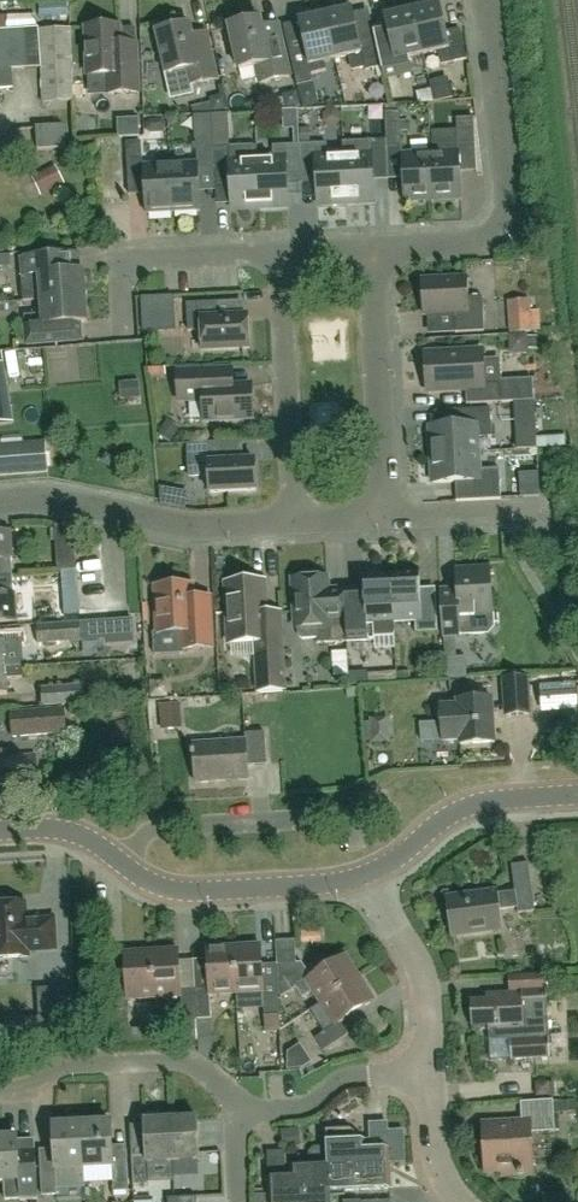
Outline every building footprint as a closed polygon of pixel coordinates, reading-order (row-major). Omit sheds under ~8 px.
[(440,4),(413,10),(423,54),(438,51),(441,65),(467,59),(460,28),(446,31),(440,4)] [(352,8),(326,14),(336,58),(350,55),(353,69),(365,66),(365,70),(382,66),(375,38),(359,41),(352,8)] [(409,57),(423,54),(413,10),(385,16),(386,21),(372,24),(375,38),(382,66),(384,78),(412,71),(409,57)] [(325,61),(336,58),(326,14),(299,20),(306,48),(289,52),(297,86),(313,82),(312,75),(327,71),(325,61)] [(260,83),(290,76),(283,44),(267,48),(260,18),(229,25),(240,70),(256,66),(260,83)] [(166,73),(187,69),(191,84),(217,78),(211,50),(196,53),(190,23),(157,31),(166,73)] [(108,74),(109,93),(138,92),(137,56),(121,56),(120,26),(86,27),(88,75),(108,74)] [(0,31),(0,89),(13,89),(12,67),(42,66),(43,101),(74,100),(71,28),(40,29),(40,28),(0,31)] [(454,98),(448,78),(430,82),(435,102),(454,98)] [(92,108),(113,108),(113,95),(92,95),(92,108)] [(385,113),(386,134),(387,150),(401,149),(400,112),(385,113)] [(434,153),(431,153),(433,198),(461,197),(459,147),(476,146),(474,117),(457,118),(458,138),(433,140),(434,153)] [(65,125),(36,127),(38,149),(66,147),(65,125)] [(389,178),(387,150),(386,134),(373,134),(373,140),(371,140),(371,152),(344,153),(346,203),(374,201),(373,179),(389,178)] [(197,162),(171,164),(173,212),(200,210),(198,169),(215,168),(213,148),(213,139),(196,140),(197,162)] [(142,141),(127,142),(128,160),(143,159),(142,141)] [(327,143),(300,144),(302,183),(317,182),(318,204),(346,203),(344,153),(327,154),(327,143)] [(287,183),(302,183),(300,144),(273,145),(273,157),(258,158),(257,158),(260,207),(288,206),(287,183)] [(257,146),(213,148),(215,168),(216,188),(231,187),(232,209),(260,207),(257,158),(258,158),(257,146)] [(405,200),(433,198),(431,153),(402,155),(405,200)] [(146,213),(173,212),(171,164),(144,165),(146,213)] [(48,199),(71,187),(61,167),(38,178),(48,199)] [(12,266),(11,254),(0,255),(0,266),(12,266)] [(42,300),(85,296),(83,270),(52,273),(51,255),(20,258),(22,287),(40,285),(42,300)] [(456,332),(485,331),(483,296),(468,297),(467,277),(422,280),(424,314),(454,312),(456,332)] [(85,296),(42,300),(43,314),(24,316),(27,344),(58,342),(56,325),(87,322),(85,296)] [(532,299),(512,300),(513,334),(533,333),(532,299)] [(202,349),(250,347),(248,315),(219,317),(218,302),(187,303),(188,331),(201,330),(202,349)] [(484,384),(483,349),(426,352),(428,392),(466,390),(467,404),(501,402),(500,383),(484,384)] [(88,380),(88,351),(35,351),(35,380),(88,380)] [(11,409),(4,363),(0,363),(0,411),(11,409)] [(205,421),(253,419),(252,385),(215,386),(214,370),(178,372),(179,401),(204,400),(205,421)] [(535,377),(504,378),(505,408),(536,406),(535,377)] [(431,454),(479,452),(479,437),(492,436),(490,408),(452,410),(453,424),(429,426),(431,454)] [(48,471),(46,441),(0,445),(0,475),(48,471)] [(210,493),(257,490),(255,460),(222,461),(221,442),(188,444),(189,477),(209,476),(210,493)] [(479,452),(431,454),(432,483),(456,482),(457,501),(501,499),(500,468),(480,469),(479,452)] [(171,506),(174,489),(160,486),(161,505),(171,506)] [(12,559),(10,531),(0,532),(0,577),(13,576),(12,559)] [(494,626),(493,615),(491,568),(457,570),(458,596),(441,596),(444,635),(455,634),(488,632),(494,626)] [(416,632),(438,631),(437,602),(421,603),(420,572),(392,574),(394,622),(416,620),(416,632)] [(394,622),(392,574),(364,575),(364,587),(344,588),(347,641),(375,640),(374,623),(394,622)] [(329,589),(328,577),(293,579),(296,627),(298,627),(298,634),(303,639),(317,638),(317,643),(347,641),(344,588),(329,589)] [(283,611),(266,612),(265,581),(226,583),(229,643),(254,642),(256,693),(287,691),(283,611)] [(185,649),(212,647),(211,615),(194,616),(192,585),(156,587),(159,633),(184,631),(185,649)] [(16,621),(14,593),(0,594),(0,623),(16,621)] [(116,639),(115,619),(83,621),(84,641),(116,639)] [(80,622),(37,625),(38,644),(82,641),(80,622)] [(444,635),(445,657),(457,656),(455,634),(444,635)] [(23,666),(22,655),(5,657),(4,641),(0,641),(0,668),(23,666)] [(0,668),(0,694),(8,694),(7,678),(24,677),(23,666),(0,668)] [(544,672),(547,701),(577,698),(575,668),(544,672)] [(367,671),(349,672),(350,685),(367,684),(367,671)] [(397,671),(368,673),(369,685),(397,683),(397,671)] [(507,715),(529,713),(527,677),(505,678),(507,715)] [(42,706),(86,703),(85,684),(41,687),(42,706)] [(457,700),(458,705),(441,706),(443,740),(460,739),(460,744),(495,742),(492,698),(457,700)] [(181,704),(160,705),(161,730),(182,729),(181,704)] [(10,712),(13,736),(65,731),(63,707),(10,712)] [(247,765),(267,764),(265,731),(245,733),(245,740),(193,743),(195,782),(248,778),(247,765)] [(7,756),(6,750),(0,750),(0,790),(10,789),(10,788),(39,786),(36,754),(7,756)] [(515,890),(496,893),(496,891),(448,897),(453,936),(501,929),(498,909),(517,907),(518,913),(535,911),(528,862),(511,865),(515,890)] [(17,956),(28,955),(28,950),(56,948),(54,919),(37,920),(37,923),(26,924),(25,903),(0,904),(0,979),(2,980),(11,980),(18,974),(17,956)] [(275,966),(261,967),(260,943),(232,945),(236,994),(263,992),(264,1015),(265,1032),(280,1031),(279,1014),(278,999),(275,966)] [(236,994),(232,945),(207,947),(210,987),(195,988),(197,1020),(211,1019),(209,996),(236,994)] [(197,1020),(195,988),(181,989),(178,948),(151,950),(154,999),(180,997),(181,1021),(197,1020)] [(154,999),(151,950),(124,951),(127,992),(112,993),(114,1025),(129,1024),(127,1001),(154,999)] [(313,991),(320,1003),(360,976),(345,954),(311,977),(301,962),(275,962),(276,966),(275,966),(278,999),(296,987),(303,997),(313,991)] [(471,1001),(473,1027),(489,1026),(490,1040),(510,1039),(512,1060),(551,1057),(550,1043),(551,1043),(549,1019),(548,1019),(546,988),(545,988),(544,974),(508,977),(509,992),(486,994),(487,1000),(471,1001)] [(375,999),(360,976),(320,1003),(334,1024),(314,1037),(324,1051),(349,1034),(341,1021),(375,999)] [(531,1134),(555,1132),(553,1099),(520,1101),(522,1120),(513,1120),(513,1124),(500,1125),(500,1122),(481,1124),(484,1171),(501,1169),(501,1175),(519,1174),(519,1176),(523,1176),(523,1174),(534,1173),(531,1134)] [(173,1161),(200,1159),(197,1117),(171,1119),(173,1161)] [(173,1161),(171,1119),(144,1121),(146,1155),(132,1156),(134,1186),(150,1185),(148,1163),(173,1161)] [(82,1123),(85,1167),(111,1165),(113,1191),(129,1191),(126,1145),(112,1146),(110,1122),(82,1123)] [(85,1167),(82,1123),(53,1125),(55,1150),(39,1151),(42,1195),(57,1194),(57,1189),(85,1188),(83,1167),(85,1167)] [(302,1145),(299,1126),(281,1129),(284,1148),(302,1145)] [(328,1166),(329,1166),(390,1163),(389,1148),(365,1149),(365,1139),(354,1140),(354,1132),(350,1128),(326,1130),(328,1166)] [(20,1198),(20,1200),(37,1199),(35,1165),(18,1166),(16,1136),(0,1137),(0,1181),(5,1181),(6,1199),(20,1198)] [(292,1177),(286,1177),(285,1151),(267,1152),(268,1178),(269,1193),(330,1190),(329,1166),(328,1166),(291,1168),(292,1177)] [(329,1166),(330,1190),(331,1190),(391,1187),(390,1163),(329,1166)] [(331,1190),(330,1190),(269,1193),(269,1201),(332,1201),(331,1190)]
